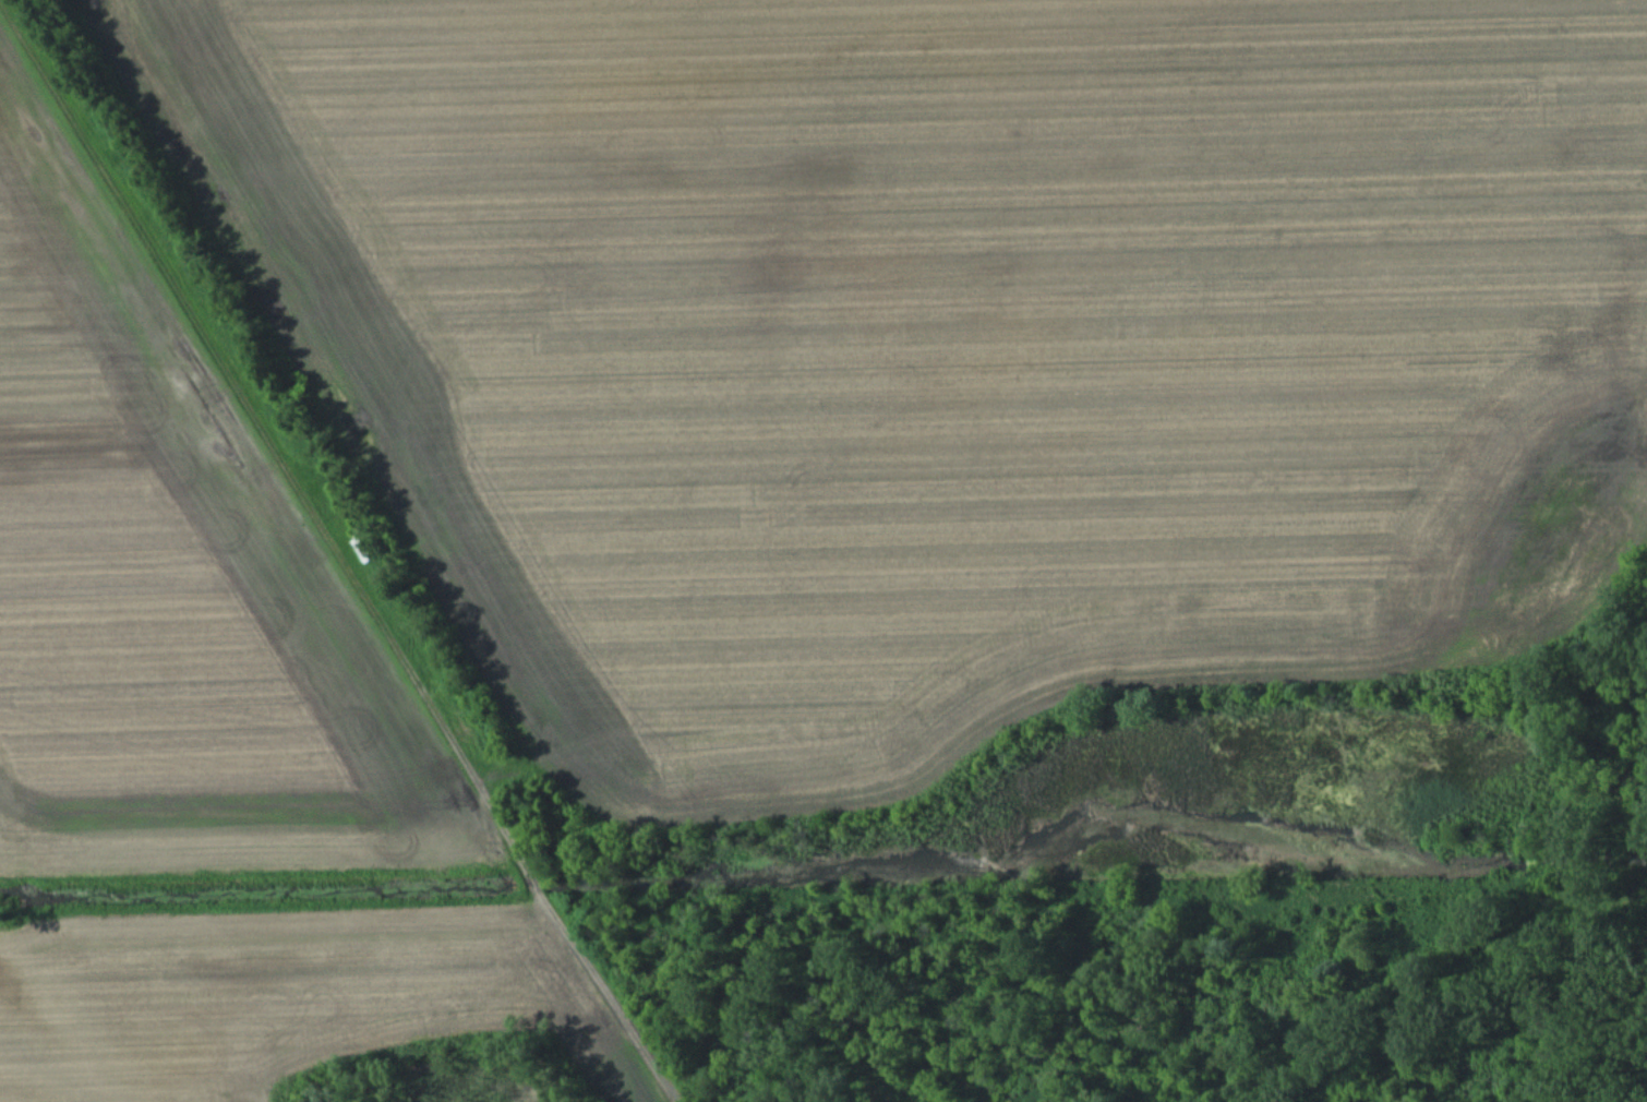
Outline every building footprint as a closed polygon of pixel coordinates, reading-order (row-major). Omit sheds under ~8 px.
[(361,565),(371,561),(361,537),(351,541),(361,565)]
